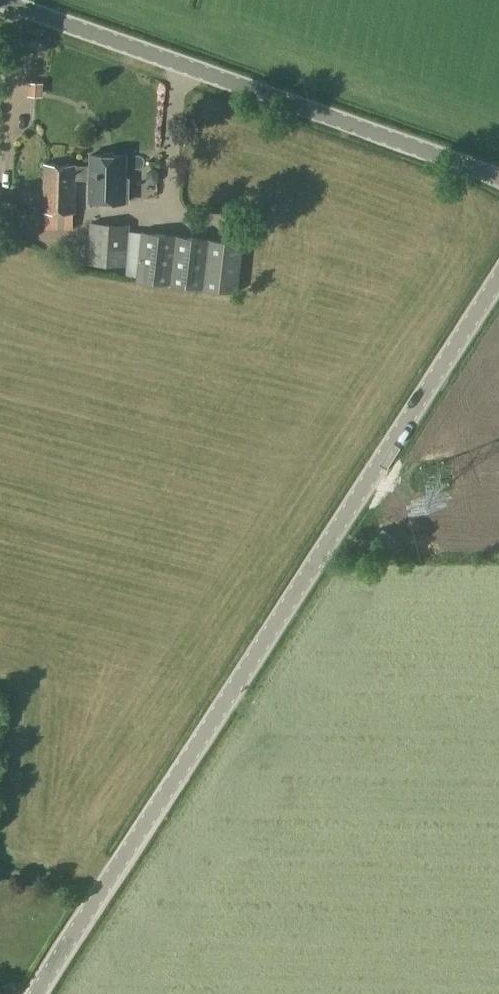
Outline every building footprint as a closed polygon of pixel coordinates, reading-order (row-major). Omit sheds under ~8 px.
[(124,197),(125,150),(91,149),(91,159),(77,158),(76,175),(90,176),(90,196),(124,197)] [(76,205),(76,175),(77,158),(77,157),(45,156),(44,205),(45,205),(45,221),(74,222),(74,205),(76,205)] [(88,263),(128,265),(131,225),(90,223),(88,263)] [(232,290),(238,242),(137,230),(132,279),(232,290)]
